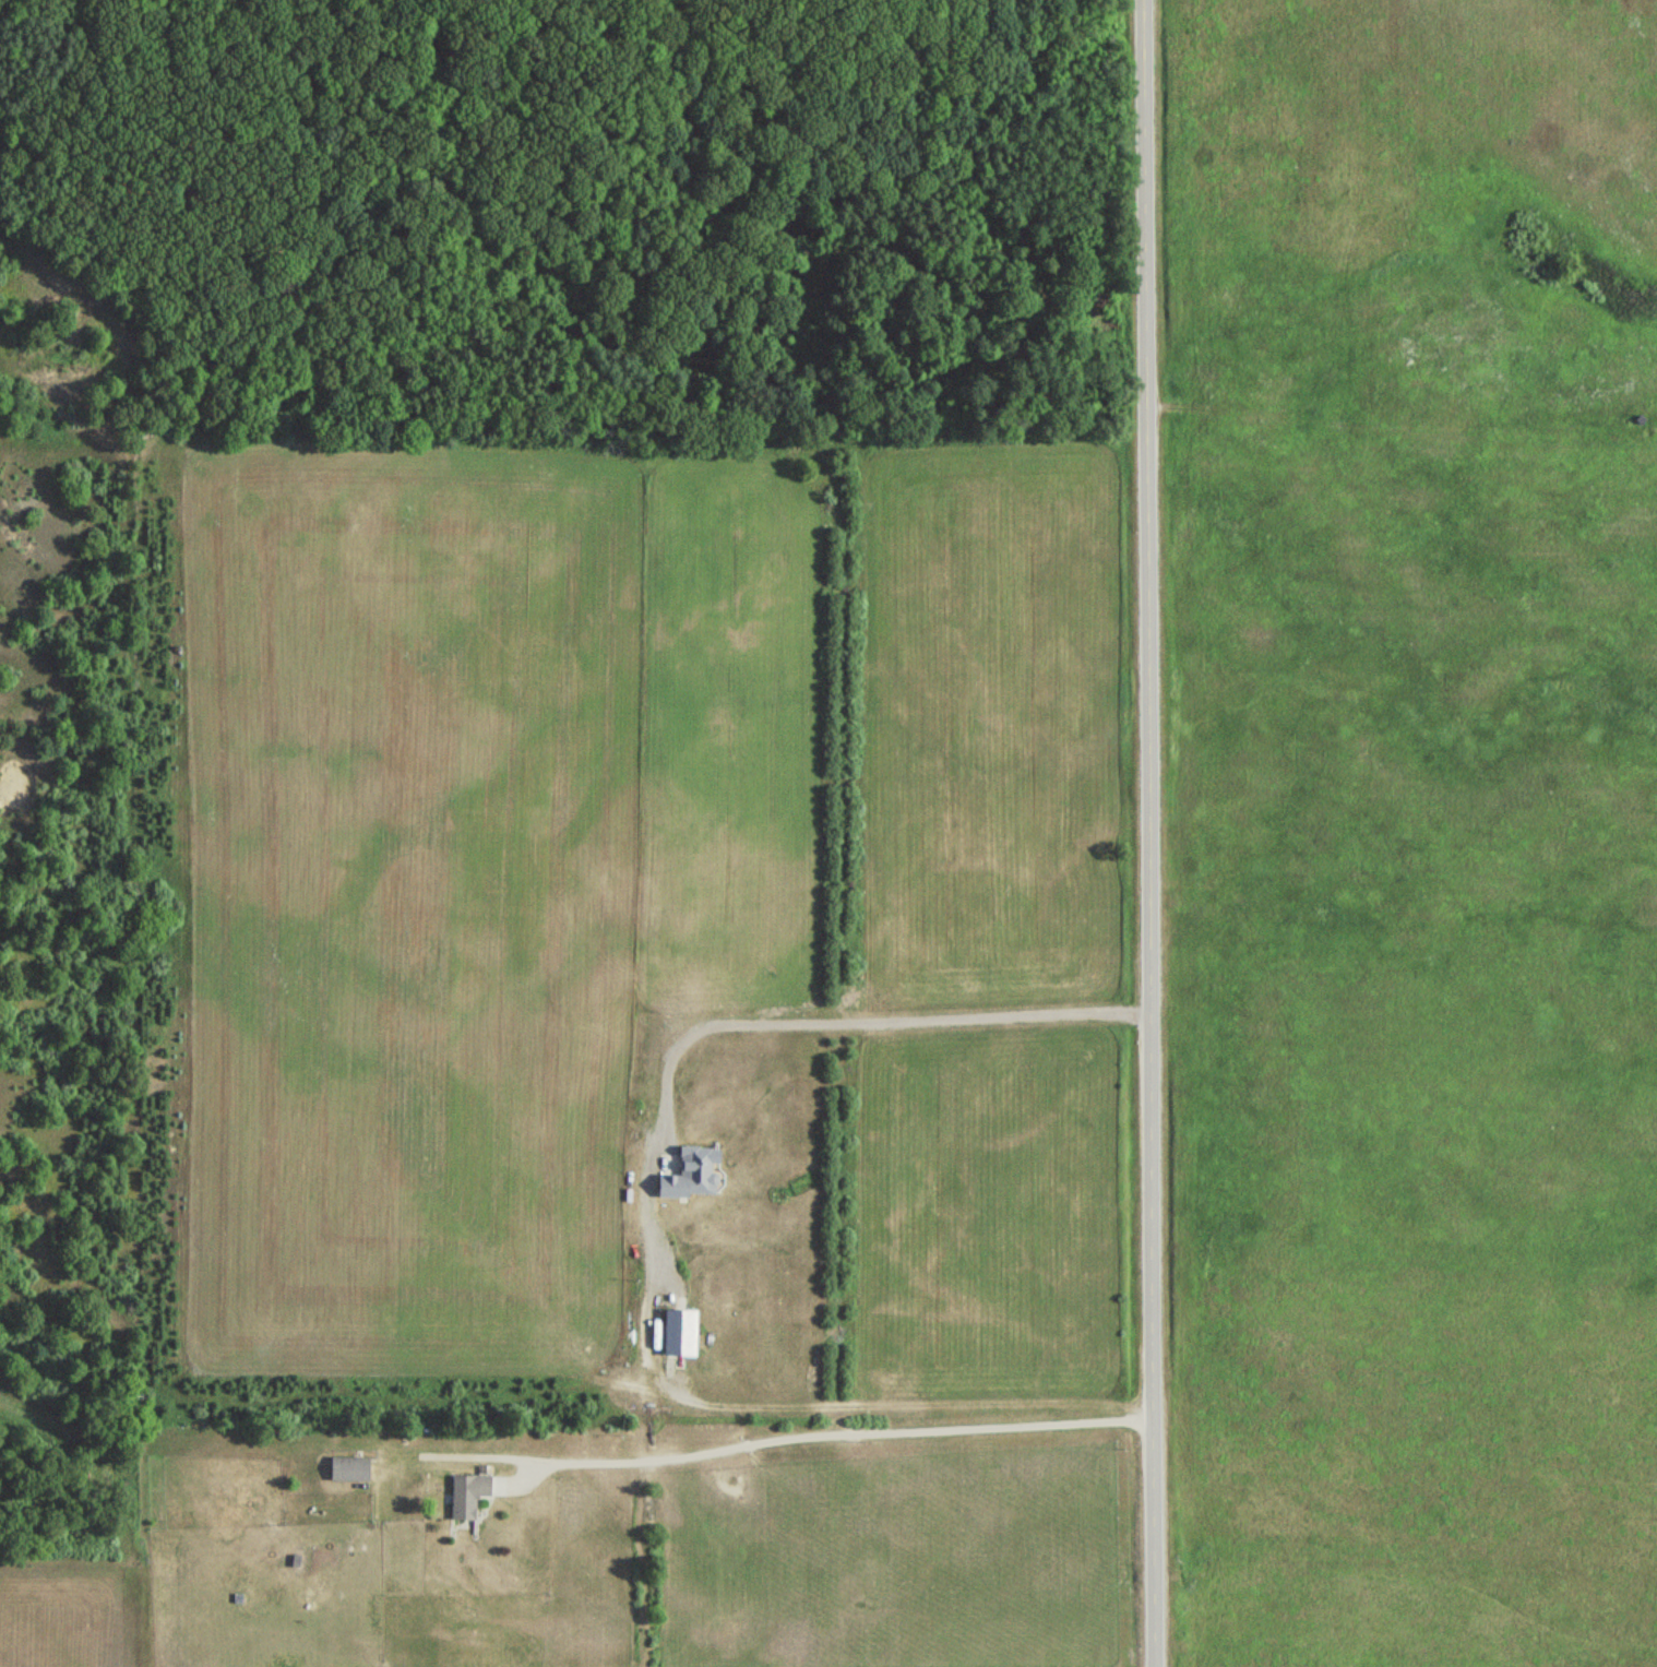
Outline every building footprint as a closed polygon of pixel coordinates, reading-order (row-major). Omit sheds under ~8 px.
[(327,1458),(327,1482),(370,1482),(370,1458),(327,1458)] [(488,1496),(489,1476),(448,1476),(447,1520),(472,1520),(472,1496),(488,1496)]
